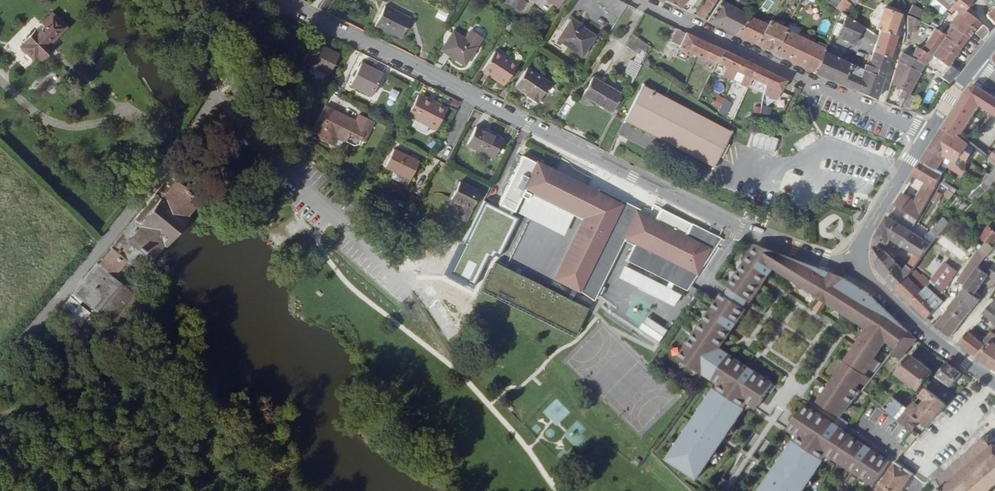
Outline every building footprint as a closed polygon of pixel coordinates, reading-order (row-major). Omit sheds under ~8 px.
[(328,11),(335,0),(325,0),(320,7),(328,11)] [(514,8),(519,0),(509,0),(507,3),(514,8)] [(514,8),(521,12),(529,0),(519,0),(514,8)] [(621,17),(630,3),(623,0),(601,0),(601,1),(608,5),(606,8),(621,17)] [(703,18),(713,3),(709,0),(705,0),(696,14),(703,18)] [(736,33),(749,17),(735,8),(736,6),(728,2),(727,4),(721,0),(720,0),(708,20),(736,33)] [(834,6),(839,10),(842,12),(849,2),(847,0),(839,0),(834,6)] [(954,2),(962,9),(964,10),(971,0),(955,0),(954,2)] [(958,14),(962,9),(954,2),(951,7),(949,9),(954,12),(958,14)] [(386,5),(377,24),(402,37),(411,18),(386,5)] [(986,15),(994,23),(994,22),(994,5),(986,15)] [(880,27),(895,33),(902,13),(884,6),(877,26),(880,27)] [(436,8),(432,16),(441,21),(445,13),(436,8)] [(954,12),(949,9),(943,19),(947,22),(954,12)] [(968,36),(979,22),(964,10),(962,9),(958,14),(951,22),(953,24),(968,36)] [(55,35),(65,24),(50,10),(39,21),(43,24),(36,31),(33,28),(21,41),(22,41),(19,45),(33,58),(36,55),(40,59),(42,57),(44,57),(47,54),(47,51),(50,48),(46,45),(49,42),(46,40),(52,33),(55,35)] [(757,12),(755,10),(749,17),(736,33),(756,43),(766,25),(753,17),(757,12)] [(842,12),(839,10),(830,31),(855,41),(862,23),(842,12)] [(918,28),(918,17),(916,15),(910,12),(910,21),(910,28),(918,28)] [(561,24),(550,42),(566,52),(570,46),(584,54),(596,35),(581,25),(583,22),(575,17),(573,20),(570,18),(565,26),(561,24)] [(500,27),(507,30),(511,21),(504,18),(500,27)] [(943,19),(938,27),(940,29),(942,30),(947,22),(943,19)] [(786,28),(769,20),(766,25),(756,43),(775,52),(785,29),(786,28)] [(640,21),(635,29),(644,34),(648,26),(640,21)] [(814,35),(788,22),(786,28),(785,29),(810,42),(814,35)] [(982,38),(987,32),(985,26),(982,23),(975,32),(982,38)] [(960,47),(968,36),(953,24),(945,32),(944,35),(960,47)] [(938,27),(936,26),(928,38),(922,47),(930,53),(938,43),(944,35),(945,32),(942,30),(940,29),(938,27)] [(878,32),(872,49),(891,56),(897,40),(899,35),(895,33),(880,27),(878,32)] [(780,90),(786,79),(747,60),(680,28),(674,40),(683,44),(709,59),(709,57),(726,65),(751,76),(780,90)] [(810,42),(785,29),(775,52),(815,71),(823,51),(825,46),(818,43),(817,45),(810,42)] [(455,31),(443,49),(466,64),(478,46),(455,31)] [(52,33),(46,40),(49,42),(46,45),(50,48),(58,39),(55,35),(52,33)] [(625,71),(636,76),(643,62),(651,46),(635,33),(627,43),(637,51),(633,59),(631,58),(625,71)] [(953,55),(960,47),(944,35),(938,43),(953,55)] [(312,39),(303,57),(329,70),(338,52),(312,39)] [(938,43),(930,53),(940,60),(939,62),(945,66),(953,55),(938,43)] [(918,45),(914,51),(911,56),(923,63),(930,53),(922,47),(918,45)] [(909,47),(906,48),(901,55),(899,61),(918,72),(923,63),(911,56),(914,51),(909,47)] [(872,49),(867,64),(865,68),(884,76),(891,56),(872,49)] [(823,51),(815,71),(816,71),(815,72),(845,86),(876,98),(884,76),(865,68),(867,64),(861,62),(859,66),(823,51)] [(495,53),(486,67),(494,72),(501,77),(500,79),(507,83),(519,64),(505,56),(503,58),(495,53)] [(361,61),(350,82),(370,92),(381,71),(361,61)] [(918,72),(899,61),(891,83),(902,88),(898,95),(904,98),(918,72)] [(948,80),(957,69),(951,64),(942,75),(945,78),(948,80)] [(722,72),(733,78),(737,69),(726,65),(722,72)] [(494,72),(486,67),(484,70),(493,75),(493,74),(494,72)] [(521,107),(533,113),(552,82),(529,67),(517,87),(528,95),(521,107)] [(747,84),(751,76),(744,73),(740,81),(747,84)] [(597,78),(587,96),(594,100),(610,109),(621,91),(606,83),(597,78)] [(777,98),(780,90),(766,83),(764,92),(777,98)] [(643,84),(626,120),(717,164),(734,130),(643,84)] [(994,116),(994,97),(979,87),(969,86),(945,125),(962,135),(980,106),(992,114),(994,116)] [(925,89),(922,101),(929,103),(932,91),(925,89)] [(776,104),(784,107),(788,95),(780,92),(776,104)] [(909,92),(901,107),(910,110),(917,97),(909,92)] [(409,113),(416,116),(429,123),(438,128),(447,109),(418,94),(409,113)] [(716,94),(709,104),(723,114),(730,104),(716,94)] [(562,119),(570,99),(563,96),(555,116),(562,119)] [(313,125),(311,130),(320,135),(319,139),(331,144),(335,136),(343,139),(353,119),(323,104),(313,125)] [(401,113),(397,122),(406,127),(410,118),(401,113)] [(429,123),(416,116),(413,123),(426,129),(429,123)] [(478,124),(468,142),(494,155),(504,138),(478,124)] [(944,127),(960,138),(962,135),(945,125),(944,127)] [(923,161),(939,170),(946,159),(951,162),(957,166),(962,158),(968,162),(971,156),(976,150),(970,146),(960,138),(944,127),(923,161)] [(966,138),(971,142),(979,130),(974,127),(966,138)] [(394,166),(409,174),(410,174),(418,158),(393,145),(385,162),(394,166)] [(578,288),(623,201),(599,189),(596,193),(524,153),(500,202),(514,210),(525,190),(527,191),(573,214),(580,218),(552,275),(578,288)] [(939,170),(944,173),(948,168),(951,162),(946,159),(939,170)] [(939,170),(923,161),(915,175),(927,182),(914,202),(909,199),(902,195),(897,206),(903,209),(908,213),(918,219),(936,188),(939,183),(944,173),(939,170)] [(951,162),(948,168),(963,178),(966,173),(957,166),(951,162)] [(406,181),(409,174),(394,166),(390,173),(406,181)] [(989,188),(994,180),(994,169),(984,185),(989,188)] [(101,266),(98,263),(55,313),(75,329),(90,311),(77,301),(81,296),(127,335),(151,309),(123,284),(134,271),(136,273),(153,253),(155,255),(168,239),(170,240),(185,221),(184,220),(198,202),(193,199),(195,196),(186,189),(190,184),(176,173),(113,250),(113,251),(101,266)] [(467,216),(472,206),(481,189),(461,179),(453,196),(464,202),(459,212),(467,216)] [(194,181),(190,184),(186,189),(195,196),(202,188),(194,181)] [(978,190),(983,195),(989,188),(984,185),(978,190)] [(930,200),(935,204),(941,194),(936,190),(930,200)] [(573,214),(527,191),(517,209),(563,233),(564,230),(573,214)] [(578,288),(592,295),(623,237),(632,243),(625,259),(668,280),(671,282),(686,290),(690,285),(720,237),(691,222),(682,242),(648,222),(646,227),(635,222),(638,217),(641,211),(623,201),(578,288)] [(517,238),(528,217),(515,209),(503,231),(517,238)] [(900,225),(910,231),(918,219),(908,213),(900,225)] [(947,216),(944,219),(951,226),(953,223),(947,216)] [(648,222),(638,217),(635,222),(646,227),(648,222)] [(904,248),(913,233),(910,231),(900,225),(889,218),(888,217),(877,237),(877,238),(887,245),(891,240),(904,248)] [(944,219),(927,234),(936,240),(942,235),(944,233),(949,228),(951,226),(944,219)] [(978,247),(988,255),(994,246),(994,231),(989,226),(980,236),(986,241),(982,246),(980,245),(978,247)] [(931,245),(922,239),(913,233),(904,248),(915,254),(907,265),(912,269),(931,245)] [(739,237),(714,275),(727,284),(755,243),(739,237)] [(727,284),(680,355),(704,372),(720,347),(741,315),(774,266),(817,295),(833,272),(755,243),(727,284)] [(876,246),(875,248),(878,268),(879,271),(887,279),(900,266),(890,257),(876,246)] [(979,268),(986,258),(978,253),(965,273),(967,274),(972,278),(979,268)] [(494,258),(479,286),(576,335),(591,304),(494,258)] [(920,276),(912,269),(907,276),(923,290),(912,303),(927,317),(943,300),(937,295),(942,290),(956,271),(945,262),(929,280),(930,281),(926,285),(918,278),(920,276)] [(979,268),(972,278),(966,286),(958,297),(972,309),(972,310),(980,300),(975,295),(976,293),(988,276),(994,281),(994,265),(991,262),(984,271),(979,268)] [(671,282),(668,280),(665,285),(621,263),(615,275),(676,305),(683,294),(669,287),(671,282)] [(907,276),(912,269),(907,265),(903,270),(900,266),(887,279),(897,288),(907,276)] [(817,295),(826,301),(843,276),(833,272),(817,295)] [(922,274),(920,276),(918,278),(926,285),(930,281),(929,280),(922,274)] [(972,278),(967,274),(961,283),(966,286),(972,278)] [(853,367),(870,380),(892,353),(909,331),(871,294),(843,276),(826,301),(867,328),(841,367),(818,402),(819,403),(826,407),(853,367)] [(923,290),(907,276),(897,288),(912,303),(923,290)] [(937,295),(943,300),(947,295),(942,290),(937,295)] [(972,309),(958,297),(950,308),(963,320),(972,309)] [(993,302),(985,313),(994,321),(994,306),(993,305),(994,303),(993,302)] [(963,320),(950,308),(940,321),(937,326),(942,330),(951,336),(963,320)] [(90,311),(75,329),(77,331),(79,332),(94,314),(90,311)] [(645,316),(637,328),(659,342),(666,330),(645,316)] [(960,343),(979,357),(994,339),(994,329),(984,342),(969,332),(960,343)] [(971,329),(969,332),(984,342),(986,340),(971,329)] [(909,331),(892,353),(899,359),(916,338),(909,331)] [(979,357),(994,369),(994,339),(979,357)] [(704,372),(715,379),(747,400),(757,407),(774,382),(720,347),(704,372)] [(910,356),(897,373),(918,389),(931,372),(910,356)] [(951,387),(963,372),(946,360),(926,387),(938,396),(947,385),(951,387)] [(747,400),(715,379),(665,455),(697,476),(747,400)] [(907,410),(920,420),(927,426),(946,403),(938,396),(926,387),(919,396),(926,401),(920,408),(913,403),(907,410)] [(908,398),(902,406),(907,410),(913,403),(918,397),(914,393),(910,399),(908,398)] [(899,420),(903,424),(911,430),(920,420),(907,410),(902,406),(891,397),(883,408),(895,417),(898,413),(902,416),(899,420)] [(556,426),(570,412),(557,398),(542,412),(556,426)] [(835,422),(822,413),(815,409),(806,403),(789,428),(795,433),(825,453),(826,452),(833,457),(834,456),(874,484),(890,459),(835,422)] [(824,410),(826,407),(819,403),(815,409),(822,413),(824,410)] [(795,433),(755,490),(801,490),(825,453),(795,433)] [(911,433),(907,440),(911,443),(916,437),(911,433)] [(990,490),(994,485),(994,438),(994,437),(991,435),(992,433),(989,433),(989,435),(987,435),(985,436),(983,434),(981,435),(982,437),(980,440),(978,438),(977,440),(978,441),(972,447),(970,446),(969,448),(970,449),(963,455),(962,454),(960,456),(962,457),(955,464),(954,462),(952,463),(954,465),(947,471),(946,469),(944,471),(946,473),(940,479),(938,477),(936,479),(938,481),(937,482),(938,484),(939,483),(942,486),(941,488),(941,490),(991,490),(990,490)] [(570,434),(570,442),(587,442),(587,434),(570,434)] [(874,490),(900,490),(913,472),(897,460),(896,459),(874,490)]
